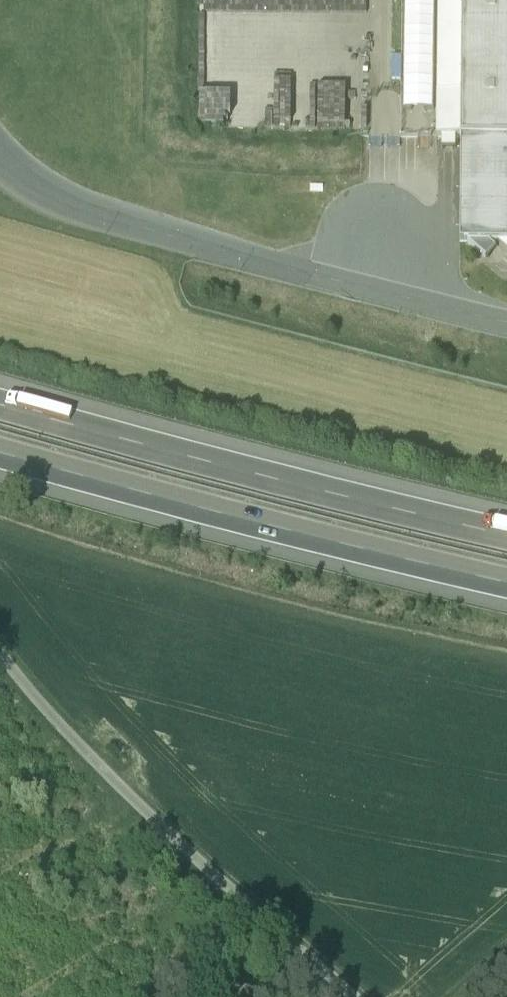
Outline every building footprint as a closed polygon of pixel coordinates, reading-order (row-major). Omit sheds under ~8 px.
[(263,7),(259,6),(258,37),(286,58),(284,119),(313,120),(314,52),(353,53),(354,0),(263,0),(263,7)] [(436,132),(461,132),(459,237),(506,237),(506,0),(438,0),(436,132)]
